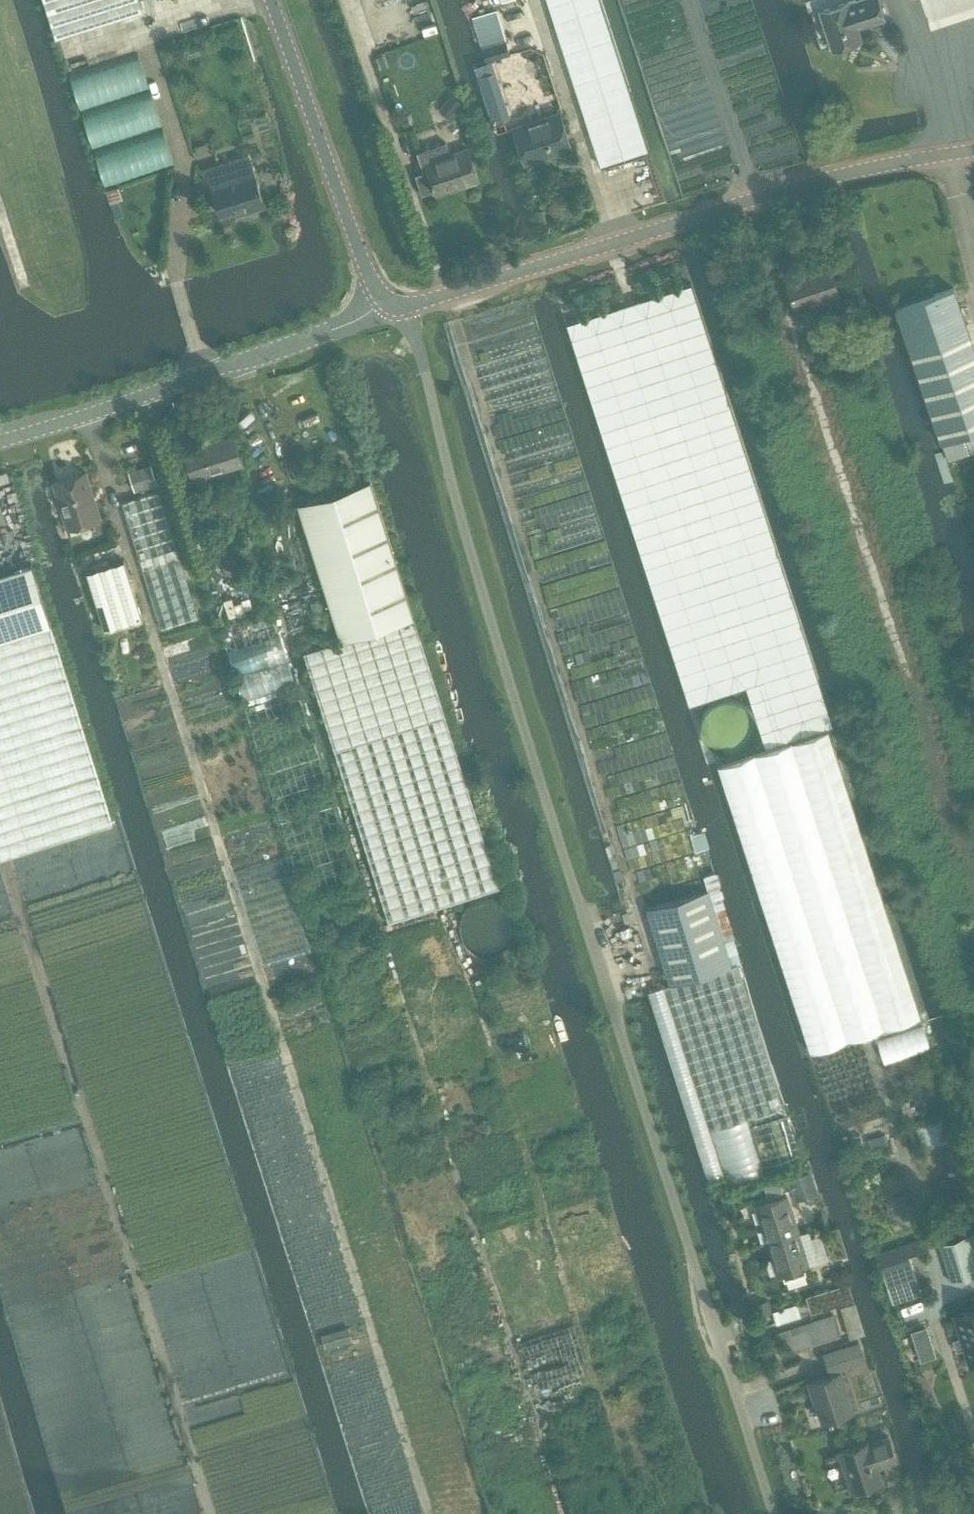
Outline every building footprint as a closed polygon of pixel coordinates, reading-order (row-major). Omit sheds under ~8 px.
[(55,36),(141,9),(138,0),(44,0),(55,36)] [(848,2),(848,1),(820,10),(832,48),(860,38),(857,26),(883,17),(878,0),(855,0),(848,2)] [(502,30),(479,37),(486,60),(509,53),(502,30)] [(69,75),(81,111),(150,89),(138,53),(69,75)] [(493,91),(485,94),(493,121),(501,118),(508,116),(500,89),(493,91)] [(82,113),(93,149),(162,126),(150,90),(82,113)] [(455,111),(462,103),(453,95),(446,103),(455,111)] [(549,148),(550,151),(570,144),(559,112),(515,127),(524,156),(549,148)] [(94,150),(106,186),(174,164),(162,128),(94,150)] [(426,162),(437,191),(479,176),(468,146),(426,162)] [(224,183),(212,187),(220,213),(245,205),(246,211),(264,205),(254,173),(239,178),(234,163),(219,167),(224,183)] [(785,277),(795,307),(838,293),(828,263),(785,277)] [(926,398),(939,439),(940,440),(960,433),(966,452),(973,449),(973,351),(973,348),(953,287),(895,306),(926,398)] [(185,449),(194,478),(243,463),(234,433),(186,448),(185,449)] [(149,466),(128,473),(134,491),(155,484),(149,466)] [(56,482),(70,527),(101,517),(87,472),(56,482)] [(371,479),(297,502),(340,639),(414,616),(371,479)] [(123,502),(142,565),(162,628),(199,617),(175,540),(160,491),(123,502)] [(0,497),(0,523),(17,517),(10,494),(0,497)] [(86,571),(104,628),(140,617),(122,560),(86,571)] [(9,854),(113,822),(51,625),(31,564),(0,573),(0,857),(9,854)] [(221,626),(303,894),(355,879),(280,631),(268,611),(221,626)] [(499,887),(414,616),(340,639),(304,651),(389,921),(499,887)] [(709,1128),(784,1105),(744,980),(743,980),(738,964),(731,966),(708,889),(646,908),(670,984),(664,987),(688,1060),(709,1128)] [(511,931),(511,930),(511,925),(509,921),(505,913),(501,909),(496,907),(490,905),(486,905),(478,906),(473,908),(469,911),(466,914),(463,919),(461,924),(460,929),(461,934),(462,939),(467,947),(470,950),(474,952),(478,954),(484,955),(489,955),(494,954),(498,952),(502,949),(506,945),(509,941),(511,935),(511,931)] [(946,1116),(919,1125),(926,1147),(953,1138),(946,1116)] [(860,1134),(851,1137),(853,1144),(862,1141),(860,1134)] [(811,1171),(780,1180),(783,1190),(793,1187),(797,1198),(818,1192),(811,1171)] [(778,1181),(764,1185),(767,1196),(781,1192),(778,1181)] [(786,1194),(756,1203),(763,1225),(778,1272),(782,1271),(784,1279),(805,1272),(803,1264),(808,1263),(793,1216),(786,1194)] [(951,1280),(973,1273),(973,1232),(939,1244),(951,1280)] [(918,1292),(905,1254),(926,1248),(922,1235),(877,1250),(893,1300),(918,1292)] [(846,1284),(807,1296),(812,1312),(851,1299),(846,1284)] [(841,1306),(850,1337),(864,1333),(855,1302),(841,1306)] [(971,1363),(973,1362),(973,1308),(955,1314),(971,1363)] [(778,1337),(783,1352),(840,1333),(835,1318),(778,1337)] [(323,1334),(327,1347),(352,1338),(348,1326),(323,1334)] [(811,1381),(823,1419),(851,1409),(846,1392),(849,1391),(841,1368),(865,1360),(858,1340),(825,1351),(832,1374),(811,1381)] [(895,1458),(888,1436),(869,1442),(869,1441),(840,1450),(852,1488),(881,1478),(877,1464),(895,1458)]
